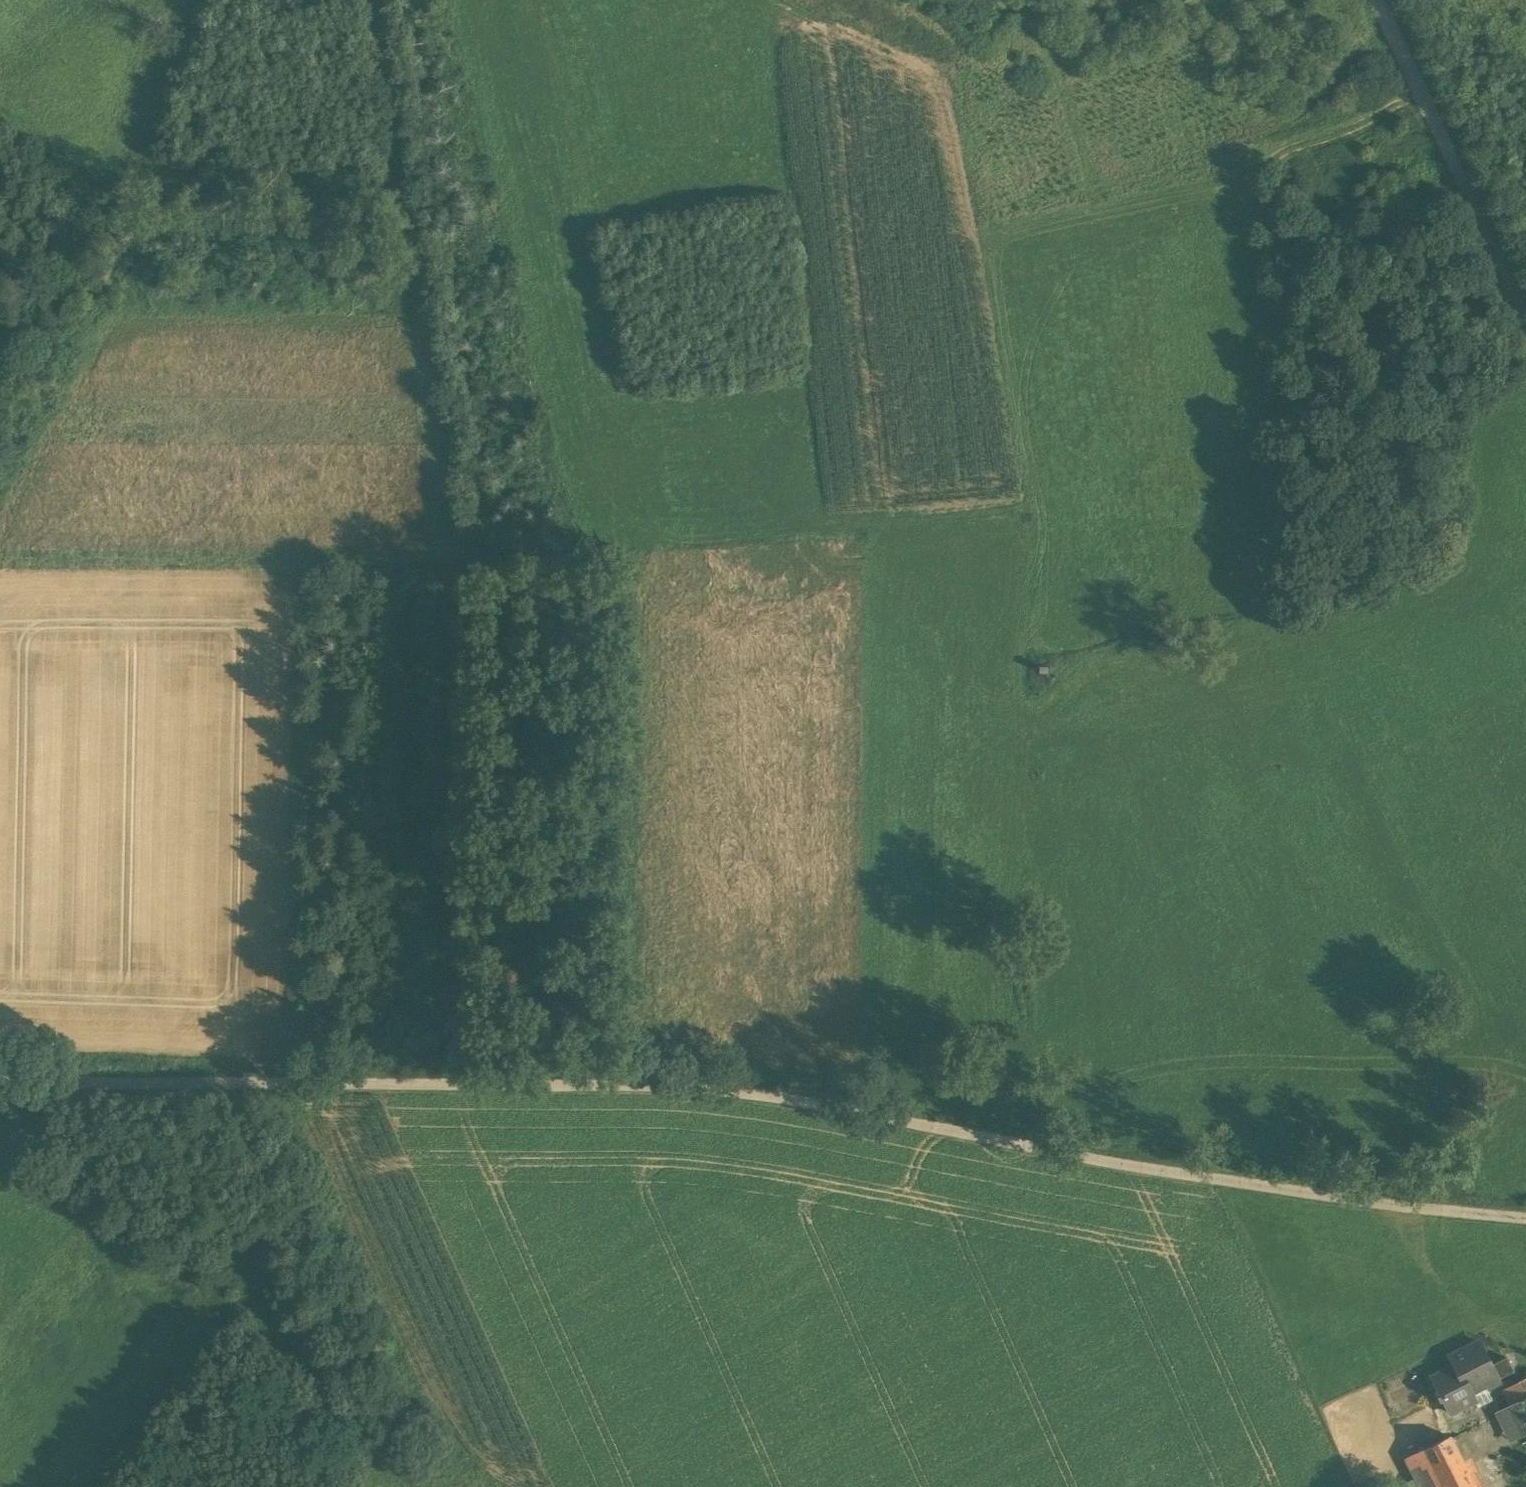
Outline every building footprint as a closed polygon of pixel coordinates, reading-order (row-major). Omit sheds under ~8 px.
[(1479,1341),(1449,1356),(1454,1366),(1432,1377),(1451,1413),(1475,1401),(1471,1393),(1498,1379),(1491,1365),(1479,1341)] [(1507,1357),(1491,1365),(1498,1379),(1514,1371),(1507,1357)] [(1503,1385),(1512,1404),(1525,1429),(1525,1431),(1525,1374),(1503,1385)] [(1480,1451),(1525,1429),(1512,1404),(1467,1426),(1480,1451)] [(1464,1458),(1480,1451),(1467,1426),(1451,1434),(1464,1458)] [(1451,1434),(1402,1458),(1417,1486),(1478,1486),(1464,1458),(1451,1434)]
